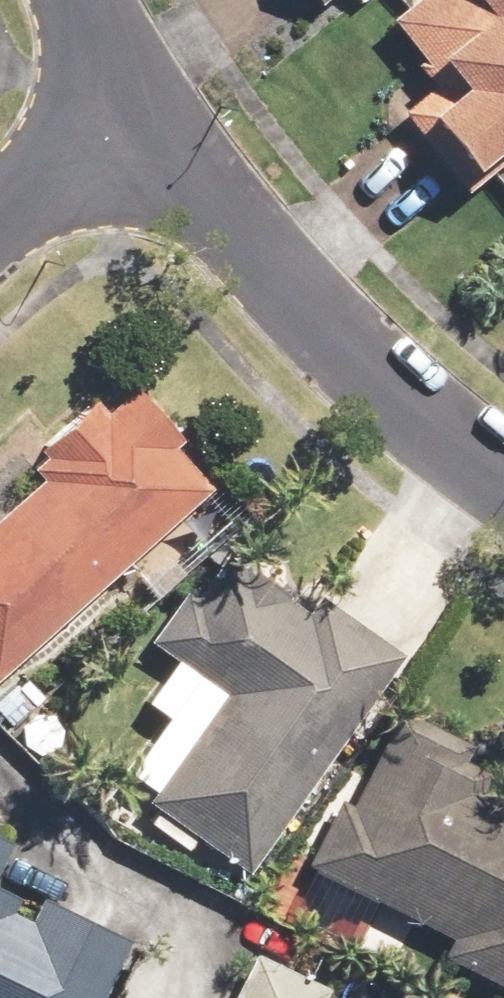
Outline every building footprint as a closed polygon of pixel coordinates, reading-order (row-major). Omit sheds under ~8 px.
[(461,190),(503,156),(503,0),(407,0),(385,17),(435,79),(397,110),(461,190)] [(218,481),(131,383),(102,409),(93,399),(33,453),(45,466),(0,506),(0,675),(218,481)] [(115,779),(246,872),(404,654),(320,594),(310,607),(215,539),(144,639),(170,658),(139,701),(160,716),(115,779)] [(503,989),(503,757),(394,701),(345,797),(338,793),(302,863),(445,936),(436,955),(503,989)] [(9,839),(0,835),(0,858),(9,839)] [(132,941),(0,875),(0,997),(104,997),(132,941)] [(326,987),(251,949),(227,997),(320,997),(326,987)]
